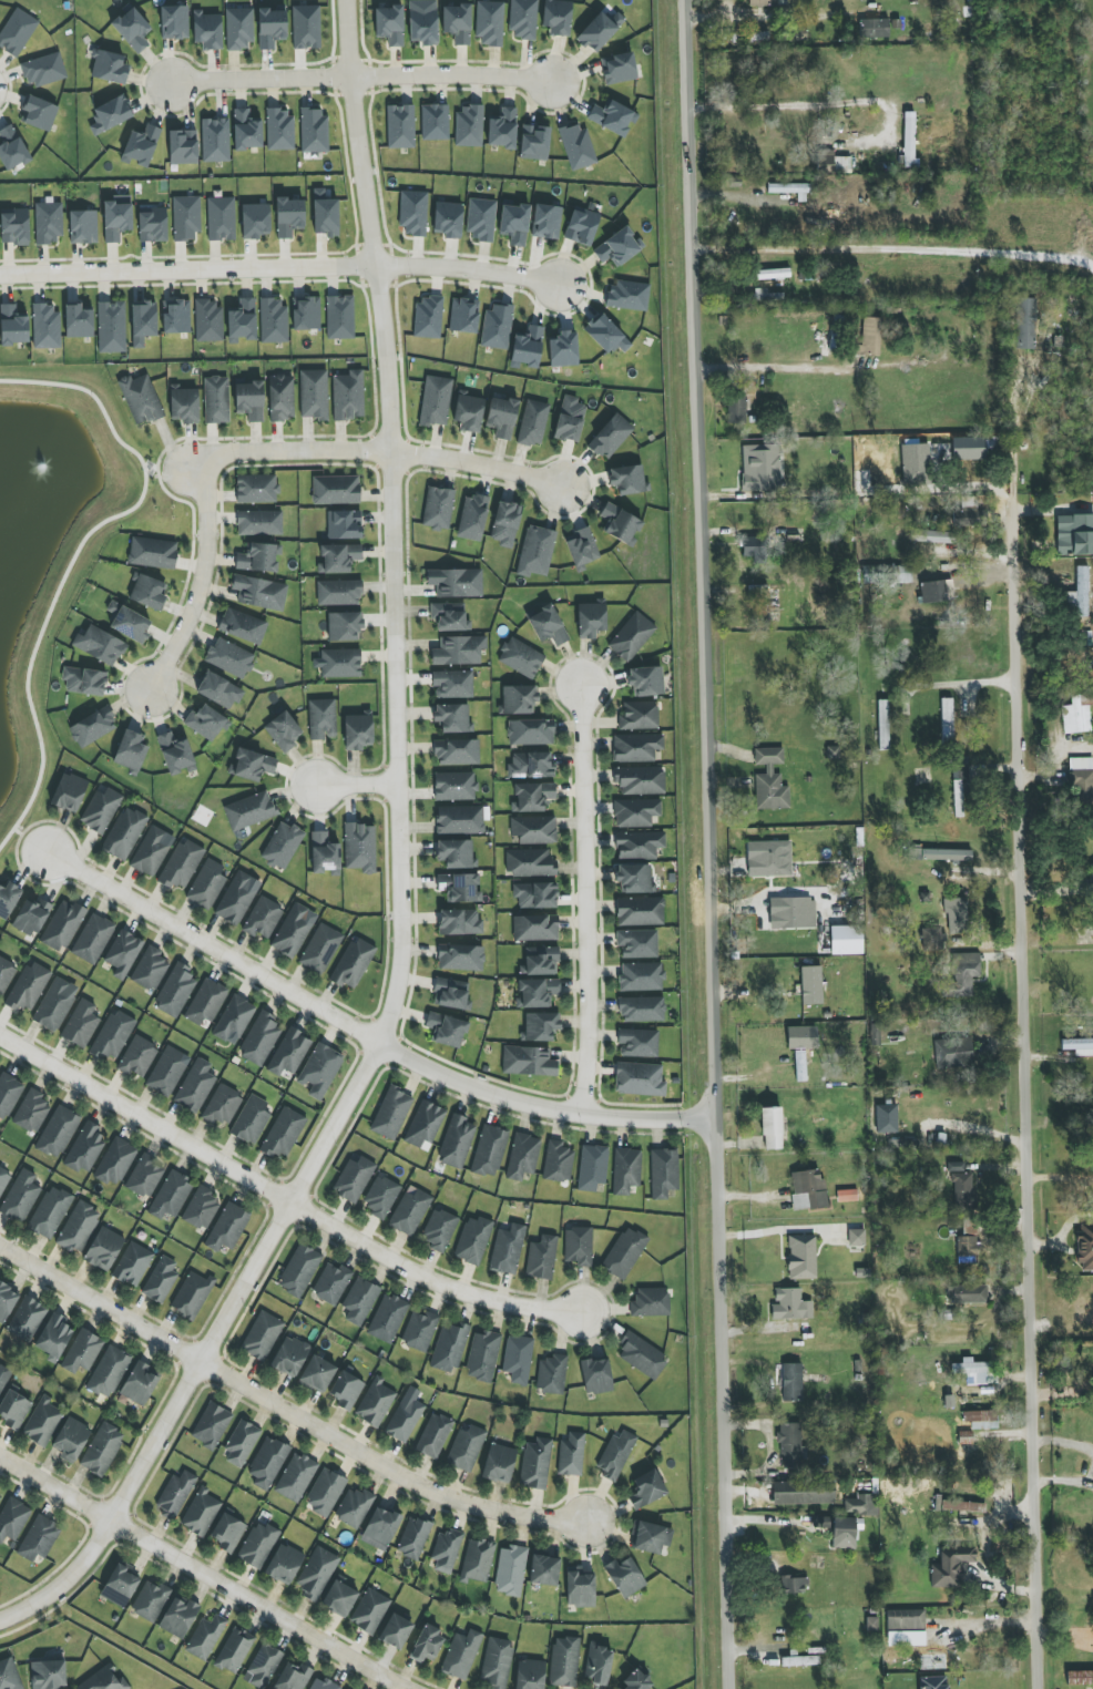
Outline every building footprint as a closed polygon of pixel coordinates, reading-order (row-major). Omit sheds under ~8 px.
[(537,0),(510,0),(509,31),(515,31),(515,39),(536,40),(537,0)] [(570,37),(571,2),(554,1),(554,0),(543,0),(543,27),(549,27),(549,36),(570,37)] [(503,47),(504,2),(477,2),(477,46),(503,47)] [(150,45),(143,36),(152,30),(133,6),(111,23),(136,55),(150,45)] [(188,6),(160,6),(161,39),(189,39),(188,6)] [(321,49),(320,6),(292,6),(293,49),(321,49)] [(409,6),(410,42),(421,41),(421,46),(438,46),(437,10),(418,11),(418,6),(409,6)] [(443,6),(442,34),(455,34),(455,45),(470,45),(471,6),(443,6)] [(375,38),(388,38),(388,48),(403,48),(403,7),(374,7),(375,38)] [(16,8),(0,34),(0,48),(17,58),(39,22),(16,8)] [(253,9),(226,9),(227,51),(246,51),(245,43),(254,42),(253,9)] [(259,50),(274,50),(274,41),(287,40),(286,9),(258,10),(259,50)] [(594,54),(618,29),(601,11),(576,38),(594,54)] [(194,43),(202,43),(202,50),(222,50),(221,13),(193,13),(194,43)] [(889,38),(888,13),(860,14),(861,39),(889,38)] [(749,33),(750,42),(766,40),(766,32),(749,33)] [(125,86),(130,65),(122,63),(124,57),(96,49),(89,76),(125,86)] [(30,89),(67,78),(59,52),(22,63),(30,89)] [(637,80),(633,53),(601,57),(605,84),(637,80)] [(24,123),(48,133),(59,107),(28,95),(22,110),(28,112),(24,123)] [(91,107),(97,123),(90,125),(92,133),(133,120),(126,96),(91,107)] [(622,138),(631,123),(634,124),(639,116),(611,100),(605,110),(594,104),(586,118),(622,138)] [(387,149),(414,148),(414,105),(387,106),(387,149)] [(422,141),(449,140),(448,105),(421,105),(422,141)] [(483,108),(456,107),(455,146),(482,147),(483,108)] [(488,119),(487,147),(515,148),(516,108),(499,107),(499,119),(488,119)] [(262,147),(262,121),(250,122),(250,109),(233,109),(235,152),(245,151),(245,148),(262,147)] [(267,150),(293,150),(292,109),(266,109),(267,150)] [(328,152),(327,109),(300,109),(301,153),(328,152)] [(915,117),(903,117),(903,167),(915,167),(915,117)] [(202,162),(230,162),(229,119),(202,119),(202,162)] [(582,121),(557,130),(572,172),(597,163),(582,121)] [(11,124),(0,130),(0,138),(3,143),(0,145),(0,160),(7,172),(31,159),(11,124)] [(161,129),(147,124),(144,135),(131,130),(120,161),(129,164),(130,161),(147,167),(161,129)] [(548,160),(549,127),(521,126),(520,159),(548,160)] [(169,131),(170,164),(198,163),(197,130),(169,131)] [(851,157),(834,157),(834,150),(817,150),(817,173),(851,174),(851,157)] [(814,184),(767,184),(767,193),(797,193),(797,202),(805,202),(805,192),(814,193),(814,184)] [(326,188),(313,188),(314,234),(325,234),(325,238),(339,238),(338,200),(326,200),(326,188)] [(427,192),(400,191),(399,227),(405,227),(405,236),(426,237),(427,192)] [(132,231),(131,195),(114,195),(114,201),(103,201),(104,243),(120,243),(119,231),(132,231)] [(174,241),(194,241),(194,232),(201,232),(200,196),(173,197),(174,241)] [(36,244),(62,244),(61,203),(53,203),(53,197),(45,197),(46,204),(35,204),(36,244)] [(207,198),(208,240),(236,240),(235,197),(207,198)] [(303,199),(276,199),(276,239),(292,239),(292,230),(304,230),(303,199)] [(493,242),(495,200),(468,199),(467,233),(472,233),(472,241),(493,242)] [(444,238),(461,239),(462,204),(435,203),(433,233),(444,233),(444,238)] [(241,205),(242,238),(271,237),(270,204),(241,205)] [(502,204),(498,235),(511,237),(510,246),(525,247),(530,207),(502,204)] [(559,240),(562,207),(534,204),(531,237),(559,240)] [(590,247),(601,215),(575,206),(563,238),(590,247)] [(139,242),(167,242),(166,207),(138,207),(139,242)] [(28,209),(14,209),(14,214),(1,214),(2,246),(29,245),(28,209)] [(69,211),(70,244),(97,243),(97,211),(69,211)] [(602,264),(609,258),(617,268),(645,246),(638,237),(636,238),(626,225),(592,251),(602,264)] [(790,278),(790,269),(755,270),(756,280),(790,278)] [(648,310),(649,284),(607,282),(606,308),(648,310)] [(778,294),(766,294),(766,289),(754,289),(754,300),(778,300),(778,294)] [(326,296),(327,339),(354,339),(353,296),(326,296)] [(293,331),(321,330),(319,297),(293,298),(294,310),(292,310),(293,331)] [(255,298),(238,298),(239,311),(228,311),(228,344),(238,344),(238,340),(256,340),(255,298)] [(441,338),(442,299),(415,298),(413,337),(441,338)] [(478,313),(477,313),(478,300),(451,298),(450,332),(477,333),(478,313)] [(1035,349),(1036,299),(1017,298),(1015,349),(1035,349)] [(163,334),(191,333),(189,299),(164,300),(164,313),(163,313),(163,334)] [(195,300),(196,342),(222,341),(221,299),(195,300)] [(287,343),(286,299),(260,299),(261,343),(287,343)] [(125,302),(98,303),(99,353),(126,352),(125,302)] [(156,302),(132,303),(132,348),(145,348),(145,336),(157,336),(156,302)] [(481,346),(506,350),(514,307),(488,302),(481,346)] [(17,317),(17,304),(0,305),(0,336),(0,345),(28,344),(27,317),(17,317)] [(60,349),(59,304),(33,305),(34,349),(60,349)] [(93,337),(93,310),(81,310),(81,305),(65,305),(65,337),(93,337)] [(624,353),(633,344),(598,312),(581,330),(609,355),(616,347),(624,353)] [(862,345),(854,345),(854,355),(880,356),(881,318),(863,317),(862,345)] [(543,327),(527,325),(526,334),(514,332),(510,366),(538,369),(543,327)] [(549,340),(550,367),(578,366),(576,331),(559,332),(559,339),(549,340)] [(300,371),(301,419),(328,418),(327,370),(300,371)] [(364,419),(363,370),(349,370),(349,375),(332,375),(334,420),(364,419)] [(164,416),(147,372),(119,382),(135,427),(164,416)] [(269,376),(269,421),(294,420),(293,376),(269,376)] [(452,379),(425,376),(420,424),(447,427),(452,379)] [(229,423),(228,377),(204,377),(205,423),(229,423)] [(262,382),(235,383),(236,414),(248,413),(248,423),(263,422),(262,382)] [(199,389),(178,389),(178,384),(170,384),(170,420),(182,420),(182,424),(199,424),(199,389)] [(578,443),(586,406),(577,403),(579,398),(563,394),(553,438),(578,443)] [(460,422),(459,430),(479,434),(485,400),(457,395),(453,421),(460,422)] [(729,396),(727,423),(745,424),(747,397),(729,396)] [(511,441),(518,401),(490,397),(486,427),(496,428),(494,439),(511,441)] [(518,444),(543,447),(548,403),(524,400),(518,444)] [(587,445),(605,461),(635,429),(617,413),(587,445)] [(961,437),(961,460),(985,460),(986,437),(961,437)] [(742,492),(781,490),(780,444),(741,446),(742,492)] [(901,445),(902,485),(930,484),(929,444),(901,445)] [(610,487),(617,486),(618,496),(647,492),(644,465),(608,469),(610,487)] [(276,504),(277,476),(237,475),(236,503),(276,504)] [(312,476),(313,504),(359,504),(359,476),(312,476)] [(455,491),(428,486),(421,526),(448,531),(455,491)] [(482,541),(488,498),(463,494),(458,538),(482,541)] [(512,549),(522,506),(498,501),(490,539),(499,541),(498,546),(512,549)] [(961,511),(954,511),(953,526),(983,527),(983,510),(972,510),(972,503),(961,502),(961,511)] [(632,547),(636,539),(634,538),(643,522),(606,503),(599,516),(610,522),(604,533),(632,547)] [(282,534),(282,511),(237,512),(237,535),(282,534)] [(361,538),(361,511),(327,511),(328,539),(361,538)] [(1056,516),(1057,556),(1092,555),(1092,515),(1056,516)] [(557,532),(528,525),(515,574),(529,578),(530,573),(546,577),(557,532)] [(601,558),(589,527),(563,536),(577,574),(586,570),(584,564),(601,558)] [(954,543),(954,532),(926,531),(926,543),(954,543)] [(743,560),(764,559),(764,537),(743,537),(743,560)] [(177,542),(131,538),(128,565),(175,569),(177,542)] [(235,570),(276,572),(277,555),(282,556),(282,545),(249,544),(249,554),(235,553),(235,570)] [(321,546),(321,563),(317,564),(318,574),(351,573),(351,561),(362,561),(361,545),(321,546)] [(1067,592),(1066,606),(1075,607),(1075,617),(1088,617),(1089,566),(1077,566),(1076,592),(1067,592)] [(427,570),(427,586),(436,586),(436,598),(482,597),(482,569),(427,570)] [(128,601),(162,611),(166,597),(164,596),(168,583),(136,574),(128,601)] [(288,586),(234,574),(231,589),(239,591),(237,602),(282,612),(288,586)] [(317,582),(318,606),(361,605),(361,580),(317,582)] [(922,603),(954,602),(953,581),(921,582),(922,603)] [(115,615),(109,629),(144,644),(148,633),(146,632),(151,619),(110,602),(106,611),(115,615)] [(430,604),(430,620),(437,620),(437,631),(471,631),(471,621),(465,621),(464,603),(430,604)] [(577,604),(578,639),(595,639),(595,631),(606,631),(606,603),(577,604)] [(526,617),(540,642),(550,637),(556,647),(570,640),(551,604),(526,617)] [(217,630),(259,646),(268,623),(226,607),(217,630)] [(656,626),(635,610),(607,648),(629,664),(656,626)] [(328,642),(358,641),(358,630),(362,630),(362,612),(328,613),(328,642)] [(70,647),(115,667),(126,642),(89,625),(84,636),(77,633),(70,647)] [(432,665),(480,664),(480,649),(486,649),(486,636),(440,637),(440,649),(431,650),(432,665)] [(496,660),(532,680),(546,656),(510,636),(496,660)] [(244,680),(256,656),(216,637),(204,661),(244,680)] [(321,650),(321,659),(312,659),(312,669),(321,668),(322,678),(361,677),(360,649),(321,650)] [(634,696),(663,696),(662,667),(628,668),(628,687),(633,687),(634,696)] [(105,695),(106,670),(63,668),(62,682),(66,682),(65,693),(105,695)] [(232,711),(243,690),(207,671),(195,692),(232,711)] [(433,672),(434,698),(473,698),(473,671),(433,672)] [(503,686),(503,714),(533,714),(533,703),(537,703),(536,686),(503,686)] [(1063,733),(1090,732),(1089,706),(1079,707),(1078,695),(1070,695),(1071,706),(1062,706),(1063,733)] [(942,744),(953,744),(953,699),(941,699),(942,744)] [(309,700),(309,740),(326,740),(326,739),(336,739),(336,700),(309,700)] [(889,750),(888,700),(878,701),(878,750),(889,750)] [(618,730),(658,729),(658,702),(623,703),(623,712),(618,712),(618,730)] [(196,714),(191,711),(183,723),(213,744),(229,721),(203,703),(196,714)] [(434,722),(441,722),(441,733),(471,732),(470,704),(434,705),(434,722)] [(119,729),(108,707),(68,726),(78,748),(119,729)] [(303,733),(285,710),(263,727),(284,754),(297,745),(294,740),(303,733)] [(345,751),(362,750),(362,746),(373,746),(372,715),(344,716),(345,751)] [(554,720),(508,720),(508,745),(554,745),(554,720)] [(144,735),(124,729),(113,763),(139,772),(147,746),(142,745),(144,735)] [(187,739),(175,743),(171,731),(156,736),(170,777),(196,768),(187,739)] [(663,734),(613,735),(613,763),(655,762),(654,750),(663,750),(663,734)] [(479,740),(435,740),(436,766),(480,765),(479,740)] [(227,774),(259,782),(262,772),(274,775),(278,759),(238,748),(234,764),(231,763),(227,774)] [(756,810),(790,809),(789,786),(781,786),(781,774),(773,774),(773,764),(783,764),(783,748),(755,749),(755,765),(766,765),(766,774),(755,775),(756,810)] [(550,765),(550,753),(512,752),(512,764),(507,763),(507,777),(554,778),(555,765),(550,765)] [(968,757),(953,757),(953,779),(968,779),(968,757)] [(1072,802),(1092,802),(1092,758),(1071,758),(1072,802)] [(664,767),(613,768),(613,783),(620,783),(620,795),(664,794),(664,767)] [(50,804),(76,814),(89,782),(63,771),(50,804)] [(476,800),(475,772),(434,773),(435,801),(476,800)] [(963,817),(962,780),(953,780),(954,818),(963,817)] [(102,835),(124,797),(100,783),(78,822),(102,835)] [(555,783),(514,784),(515,802),(511,802),(511,812),(544,812),(544,800),(556,800),(555,783)] [(232,833),(278,815),(268,790),(222,807),(232,833)] [(614,800),(614,827),(651,827),(651,816),(661,816),(661,800),(614,800)] [(148,817),(123,805),(101,850),(126,862),(148,817)] [(484,806),(436,807),(437,834),(484,833),(484,806)] [(510,837),(519,836),(519,844),(557,843),(556,816),(510,818),(510,837)] [(285,872),(305,833),(280,820),(260,859),(285,872)] [(162,842),(167,832),(150,824),(130,868),(154,879),(170,845),(162,842)] [(376,874),(375,824),(344,825),(345,869),(362,868),(362,875),(376,874)] [(327,831),(312,832),(312,873),(340,873),(339,844),(328,844),(327,831)] [(617,859),(656,858),(656,849),(665,848),(665,832),(616,833),(617,859)] [(158,883),(173,890),(175,884),(186,889),(205,849),(180,837),(158,883)] [(436,841),(436,861),(445,861),(445,869),(477,868),(477,859),(473,859),(472,840),(436,841)] [(792,876),(791,841),(747,842),(748,877),(792,876)] [(557,875),(557,859),(549,859),(548,849),(505,850),(506,877),(557,875)] [(911,860),(972,861),(972,850),(911,849),(911,860)] [(224,866),(207,857),(185,899),(209,911),(227,878),(220,875),(224,866)] [(621,893),(656,893),(656,877),(650,877),(650,864),(616,864),(617,882),(620,882),(621,893)] [(262,883),(237,870),(213,915),(238,928),(262,883)] [(447,903),(482,902),(482,892),(477,892),(477,874),(437,875),(437,891),(447,891),(447,903)] [(22,890),(8,883),(5,888),(0,886),(0,918),(6,921),(22,890)] [(519,909),(557,908),(556,883),(513,884),(513,899),(518,899),(519,909)] [(255,938),(257,934),(270,939),(284,908),(259,896),(243,932),(255,938)] [(663,897),(616,898),(617,926),(664,925),(663,897)] [(53,905),(39,898),(35,905),(25,900),(12,926),(38,938),(53,905)] [(40,942),(63,954),(86,910),(63,898),(40,942)] [(769,899),(770,929),(816,928),(815,898),(769,899)] [(967,899),(946,899),(947,934),(968,934),(967,899)] [(295,959),(316,914),(292,902),(271,948),(295,959)] [(477,910),(438,910),(439,935),(483,935),(483,920),(478,920),(477,910)] [(72,954),(97,966),(116,924),(90,913),(72,954)] [(559,940),(558,915),(513,917),(514,941),(559,940)] [(344,936),(320,922),(298,962),(322,975),(344,936)] [(862,954),(862,926),(830,926),(831,955),(862,954)] [(941,928),(921,929),(922,951),(941,950),(941,928)] [(113,977),(125,982),(144,941),(120,929),(104,962),(117,968),(113,977)] [(657,930),(616,931),(617,946),(623,946),(623,958),(657,958),(657,930)] [(375,946),(351,935),(331,982),(343,987),(344,985),(356,991),(375,946)] [(130,979),(154,992),(170,963),(159,958),(163,952),(149,944),(130,979)] [(483,971),(484,946),(438,945),(437,970),(483,971)] [(557,947),(523,948),(524,975),(558,974),(557,947)] [(980,953),(953,954),(954,996),(972,996),(972,979),(980,979),(980,953)] [(3,997),(16,965),(0,958),(0,995),(3,997)] [(28,1016),(52,972),(29,960),(5,1003),(28,1016)] [(153,1007),(177,1019),(197,980),(188,975),(192,969),(177,961),(153,1007)] [(618,991),(663,991),(663,963),(622,964),(622,974),(618,974),(618,991)] [(821,967),(801,967),(801,1005),(822,1005),(821,967)] [(33,1023),(58,1033),(78,986),(53,976),(33,1023)] [(204,1020),(211,1024),(229,990),(205,977),(183,1017),(201,1026),(204,1020)] [(472,1001),(466,1001),(469,982),(436,978),(432,1005),(471,1011),(472,1001)] [(516,1008),(551,1008),(550,995),(560,995),(560,979),(519,980),(519,999),(516,999),(516,1008)] [(213,1036),(238,1046),(256,1005),(231,994),(213,1036)] [(84,1050),(101,1019),(92,1014),(96,1006),(81,997),(60,1036),(84,1050)] [(618,998),(618,1016),(623,1015),(623,1023),(664,1022),(664,997),(618,998)] [(89,1053),(104,1061),(107,1055),(116,1060),(137,1021),(112,1008),(89,1053)] [(238,1056),(263,1068),(283,1027),(274,1022),(277,1018),(261,1010),(238,1056)] [(461,1048),(466,1020),(427,1013),(424,1028),(434,1029),(432,1043),(461,1048)] [(559,1014),(525,1014),(525,1032),(520,1032),(521,1042),(552,1041),(552,1030),(559,1030),(559,1014)] [(295,1075),(312,1039),(287,1028),(267,1071),(280,1077),(283,1070),(295,1075)] [(658,1031),(619,1029),(618,1056),(658,1057),(658,1031)] [(118,1068),(143,1080),(159,1047),(133,1035),(118,1068)] [(972,1067),(972,1039),(934,1040),(935,1068),(972,1067)] [(1061,1039),(1062,1050),(1075,1050),(1075,1056),(1092,1056),(1092,1039),(1061,1039)] [(344,1055),(316,1042),(298,1081),(311,1087),(307,1095),(322,1102),(344,1055)] [(180,1062),(184,1054),(167,1045),(145,1085),(169,1098),(187,1066),(180,1062)] [(558,1076),(558,1061),(550,1060),(550,1048),(503,1047),(502,1074),(558,1076)] [(207,1073),(212,1064),(197,1056),(173,1102),(198,1114),(217,1078),(207,1073)] [(662,1064),(616,1063),(615,1094),(666,1095),(666,1082),(662,1082),(662,1064)] [(25,1084),(2,1072),(0,1075),(0,1122),(4,1124),(25,1084)] [(243,1094),(219,1083),(202,1117),(227,1128),(243,1094)] [(414,1096),(389,1086),(370,1131),(395,1141),(414,1096)] [(36,1135),(52,1106),(41,1100),(44,1095),(30,1087),(11,1121),(36,1135)] [(230,1133),(254,1146),(270,1114),(264,1111),(268,1103),(251,1094),(230,1133)] [(423,1141),(431,1145),(446,1111),(422,1100),(403,1141),(420,1148),(423,1141)] [(58,1160),(82,1117),(58,1104),(35,1147),(58,1160)] [(876,1133),(898,1133),(897,1105),(876,1106),(876,1133)] [(259,1151),(274,1159),(277,1153),(286,1158),(307,1119),(284,1106),(259,1151)] [(782,1149),(781,1108),(762,1108),(763,1150),(782,1149)] [(438,1163),(464,1170),(476,1122),(451,1115),(438,1163)] [(63,1162),(87,1176),(106,1141),(95,1134),(99,1127),(87,1120),(63,1162)] [(497,1178),(509,1131),(483,1124),(471,1171),(497,1178)] [(533,1175),(542,1139),(516,1133),(505,1178),(521,1182),(523,1172),(533,1175)] [(137,1147),(112,1137),(95,1178),(120,1188),(137,1147)] [(543,1179),(570,1182),(574,1150),(563,1148),(564,1142),(547,1140),(543,1179)] [(608,1147),(581,1145),(578,1191),(596,1192),(597,1184),(606,1185),(608,1147)] [(641,1150),(614,1149),(613,1196),(629,1196),(629,1186),(640,1187),(641,1150)] [(679,1191),(678,1149),(650,1150),(651,1200),(667,1200),(667,1191),(679,1191)] [(356,1204),(377,1166),(352,1152),(331,1191),(356,1204)] [(151,1199),(165,1165),(140,1155),(126,1189),(151,1199)] [(972,1173),(965,1173),(965,1162),(947,1162),(947,1172),(952,1172),(952,1207),(972,1207),(972,1173)] [(22,1167),(0,1209),(0,1213),(22,1224),(41,1188),(32,1184),(36,1175),(22,1167)] [(13,1174),(0,1167),(0,1196),(13,1174)] [(828,1207),(824,1178),(820,1179),(819,1169),(790,1173),(795,1211),(828,1207)] [(169,1170),(148,1214),(161,1220),(165,1213),(176,1218),(193,1182),(169,1170)] [(401,1186),(376,1174),(363,1203),(373,1208),(370,1215),(385,1222),(401,1186)] [(213,1190),(197,1184),(183,1221),(208,1231),(220,1201),(210,1197),(213,1190)] [(29,1230),(54,1240),(72,1195),(47,1185),(29,1230)] [(434,1198),(417,1188),(413,1196),(406,1192),(387,1224),(411,1238),(434,1198)] [(837,1190),(837,1202),(857,1202),(857,1190),(837,1190)] [(55,1244),(78,1256),(102,1212),(78,1200),(55,1244)] [(222,1245),(233,1250),(251,1214),(227,1201),(204,1246),(218,1252),(222,1245)] [(421,1237),(432,1242),(430,1248),(443,1254),(459,1219),(435,1207),(421,1237)] [(453,1257),(480,1266),(494,1223),(467,1214),(453,1257)] [(498,1229),(488,1269),(514,1276),(527,1227),(511,1223),(509,1232),(498,1229)] [(1077,1225),(1077,1263),(1084,1263),(1084,1267),(1092,1267),(1092,1225),(1077,1225)] [(107,1273),(126,1239),(101,1226),(83,1260),(107,1273)] [(627,1281),(647,1237),(622,1226),(602,1270),(627,1281)] [(564,1262),(576,1262),(576,1267),(591,1267),(592,1228),(565,1228),(564,1262)] [(865,1229),(848,1230),(849,1246),(865,1246),(865,1229)] [(529,1242),(525,1277),(552,1280),(557,1236),(541,1234),(539,1243),(529,1242)] [(787,1236),(789,1280),(817,1279),(815,1235),(787,1236)] [(978,1266),(979,1236),(958,1236),(957,1265),(978,1266)] [(137,1288),(153,1252),(129,1241),(112,1277),(137,1288)] [(276,1284),(299,1299),(324,1257),(301,1243),(276,1284)] [(177,1264),(162,1255),(140,1293),(161,1305),(179,1275),(173,1271),(177,1264)] [(354,1272),(340,1265),(338,1270),(327,1264),(311,1293),(335,1306),(354,1272)] [(193,1322),(216,1280),(209,1276),(206,1280),(190,1271),(169,1308),(193,1322)] [(349,1311),(345,1319),(360,1327),(381,1289),(358,1276),(341,1306),(349,1311)] [(5,1323),(19,1291),(0,1284),(0,1321),(5,1323)] [(987,1285),(949,1286),(950,1303),(987,1303),(987,1285)] [(669,1316),(668,1288),(635,1289),(636,1302),(630,1302),(630,1317),(669,1316)] [(772,1319),(813,1318),(813,1301),(801,1302),(800,1288),(776,1289),(776,1305),(771,1305),(772,1319)] [(366,1334),(391,1345),(409,1303),(384,1293),(366,1334)] [(6,1331),(29,1344),(48,1308),(25,1295),(6,1331)] [(241,1351),(266,1362),(284,1321),(258,1310),(241,1351)] [(55,1365),(73,1330),(60,1323),(63,1317),(53,1311),(34,1346),(50,1355),(46,1360),(55,1365)] [(426,1352),(440,1316),(426,1311),(424,1316),(412,1311),(400,1343),(426,1352)] [(469,1326),(453,1321),(451,1328),(442,1325),(430,1367),(455,1374),(469,1326)] [(79,1367),(89,1372),(104,1340),(79,1328),(61,1368),(75,1374),(79,1367)] [(619,1357),(654,1381),(669,1358),(627,1330),(617,1345),(624,1349),(619,1357)] [(492,1383),(501,1334),(484,1331),(483,1335),(473,1333),(465,1378),(492,1383)] [(269,1366),(294,1379),(311,1348),(286,1334),(269,1366)] [(502,1372),(511,1373),(510,1384),(527,1386),(533,1339),(507,1336),(502,1372)] [(86,1389),(110,1400),(132,1356),(108,1344),(86,1389)] [(568,1355),(553,1353),(552,1360),(540,1359),(535,1391),(562,1394),(568,1355)] [(323,1394),(337,1368),(312,1355),(298,1381),(323,1394)] [(951,1364),(952,1374),(966,1374),(966,1385),(996,1384),(995,1362),(972,1363),(972,1357),(962,1358),(962,1363),(951,1364)] [(608,1358),(580,1361),(584,1395),(612,1391),(608,1358)] [(150,1366),(137,1360),(119,1394),(144,1407),(159,1378),(147,1372),(150,1366)] [(801,1402),(802,1364),(782,1364),(782,1401),(801,1402)] [(12,1372),(0,1365),(0,1395),(12,1372)] [(350,1413),(365,1384),(341,1370),(328,1394),(339,1400),(336,1406),(350,1413)] [(381,1385),(384,1379),(376,1375),(354,1415),(378,1428),(397,1393),(381,1385)] [(408,1444),(424,1404),(416,1401),(420,1390),(407,1385),(386,1435),(408,1444)] [(17,1432),(33,1403),(8,1389),(0,1404),(0,1417),(5,1420),(3,1424),(17,1432)] [(52,1399),(41,1394),(22,1436),(47,1447),(63,1412),(49,1405),(52,1399)] [(232,1412),(207,1402),(191,1440),(216,1450),(232,1412)] [(971,1430),(998,1429),(997,1410),(963,1412),(964,1422),(971,1422),(971,1430)] [(436,1460),(454,1422),(432,1412),(414,1450),(436,1460)] [(59,1458),(74,1465),(91,1429),(66,1417),(52,1447),(62,1452),(59,1458)] [(230,1452),(226,1461),(241,1469),(261,1430),(240,1419),(224,1449),(230,1452)] [(105,1478),(124,1432),(99,1422),(81,1468),(105,1478)] [(779,1424),(780,1468),(801,1467),(800,1423),(779,1424)] [(467,1431),(456,1428),(446,1465),(473,1473),(485,1430),(469,1425),(467,1431)] [(595,1470),(616,1481),(637,1437),(623,1430),(619,1439),(611,1435),(595,1470)] [(584,1433),(568,1432),(568,1441),(559,1441),(558,1475),(582,1476),(584,1433)] [(256,1478),(252,1485),(269,1493),(290,1447),(265,1436),(247,1474),(256,1478)] [(552,1439),(536,1437),(535,1444),(524,1442),(520,1483),(530,1484),(529,1488),(545,1490),(552,1439)] [(481,1478),(508,1485),(517,1450),(490,1443),(481,1478)] [(300,1504),(318,1463),(292,1452),(275,1493),(300,1504)] [(304,1506),(328,1518),(347,1480),(323,1467),(304,1506)] [(667,1493),(654,1469),(632,1480),(638,1492),(627,1497),(635,1511),(667,1493)] [(171,1474),(155,1511),(177,1520),(196,1476),(183,1470),(179,1478),(171,1474)] [(773,1505),(834,1503),(834,1483),(772,1485),(773,1505)] [(223,1502),(200,1488),(179,1525),(203,1538),(223,1502)] [(358,1530),(376,1496),(363,1489),(360,1494),(349,1488),(334,1517),(358,1530)] [(845,1499),(845,1512),(856,1512),(856,1516),(878,1516),(878,1494),(857,1495),(857,1499),(845,1499)] [(16,1542),(32,1508),(8,1497),(0,1513),(0,1544),(1,1545),(5,1537),(16,1542)] [(986,1502),(942,1501),(941,1511),(985,1512),(986,1502)] [(360,1541),(385,1552),(401,1517),(376,1506),(360,1541)] [(246,1523),(221,1513),(210,1538),(221,1542),(218,1549),(232,1555),(246,1523)] [(46,1559),(61,1526),(35,1515),(17,1555),(33,1562),(36,1555),(46,1559)] [(396,1552),(418,1561),(432,1524),(410,1516),(396,1552)] [(832,1548),(856,1549),(856,1531),(863,1531),(863,1518),(814,1517),(814,1528),(832,1529),(832,1548)] [(279,1531),(254,1521),(238,1560),(262,1570),(279,1531)] [(659,1555),(661,1545),(669,1547),(673,1529),(634,1521),(630,1536),(633,1537),(631,1549),(659,1555)] [(451,1575),(463,1535),(440,1528),(430,1559),(437,1561),(434,1570),(451,1575)] [(460,1579),(486,1585),(495,1543),(468,1538),(460,1579)] [(263,1573),(288,1587),(306,1556),(281,1542),(263,1573)] [(340,1559),(316,1545),(293,1588),(317,1601),(340,1559)] [(500,1549),(493,1592),(520,1597),(528,1548),(509,1545),(508,1550),(500,1549)] [(962,1588),(962,1563),(975,1563),(975,1549),(940,1548),(940,1565),(931,1564),(931,1587),(962,1588)] [(560,1558),(532,1555),(529,1583),(557,1586),(560,1558)] [(617,1564),(614,1560),(603,1566),(622,1599),(647,1586),(630,1557),(617,1564)] [(100,1597),(126,1608),(140,1576),(115,1565),(100,1597)] [(594,1607),(594,1574),(582,1575),(581,1569),(567,1569),(567,1607),(594,1607)] [(807,1593),(806,1575),(780,1576),(781,1594),(807,1593)] [(358,1592),(333,1580),(320,1606),(345,1619),(358,1592)] [(158,1583),(156,1586),(145,1581),(131,1612),(155,1623),(171,1588),(158,1583)] [(390,1598),(365,1588),(350,1625),(375,1635),(390,1598)] [(182,1640),(201,1606),(188,1600),(186,1604),(174,1597),(158,1627),(182,1640)] [(887,1630),(925,1629),(925,1610),(887,1610),(887,1630)] [(413,1624),(390,1613),(378,1640),(401,1651),(413,1624)] [(200,1618),(185,1652),(208,1662),(226,1619),(215,1615),(211,1623),(200,1618)] [(877,1618),(866,1617),(866,1632),(877,1632),(877,1618)] [(433,1661),(445,1635),(424,1625),(408,1658),(421,1664),(424,1657),(433,1661)] [(254,1636),(231,1627),(215,1666),(238,1676),(254,1636)] [(440,1672),(466,1681),(483,1634),(469,1629),(466,1637),(454,1633),(440,1672)] [(887,1646),(925,1646),(924,1631),(887,1632),(887,1646)] [(514,1642),(488,1637),(478,1686),(496,1688),(505,1688),(514,1642)] [(577,1687),(579,1638),(551,1637),(550,1686),(577,1687)] [(283,1654),(263,1642),(243,1680),(260,1688),(264,1688),(283,1654)] [(613,1649),(589,1644),(582,1681),(607,1685),(613,1649)] [(787,1658),(788,1666),(819,1665),(819,1657),(787,1658)] [(14,1658),(0,1662),(0,1688),(22,1688),(14,1658)] [(516,1688),(544,1688),(545,1661),(517,1660),(516,1688)] [(30,1662),(31,1688),(66,1688),(65,1661),(30,1662)] [(300,1664),(298,1668),(285,1662),(273,1688),(304,1688),(312,1669),(300,1664)] [(110,1663),(76,1687),(78,1688),(128,1688),(110,1663)] [(654,1684),(638,1669),(619,1688),(649,1688),(654,1684)] [(1066,1672),(1067,1686),(1092,1685),(1092,1671),(1066,1672)] [(309,1688),(340,1688),(316,1675),(309,1688)] [(948,1676),(919,1677),(919,1688),(948,1688),(948,1676)]
